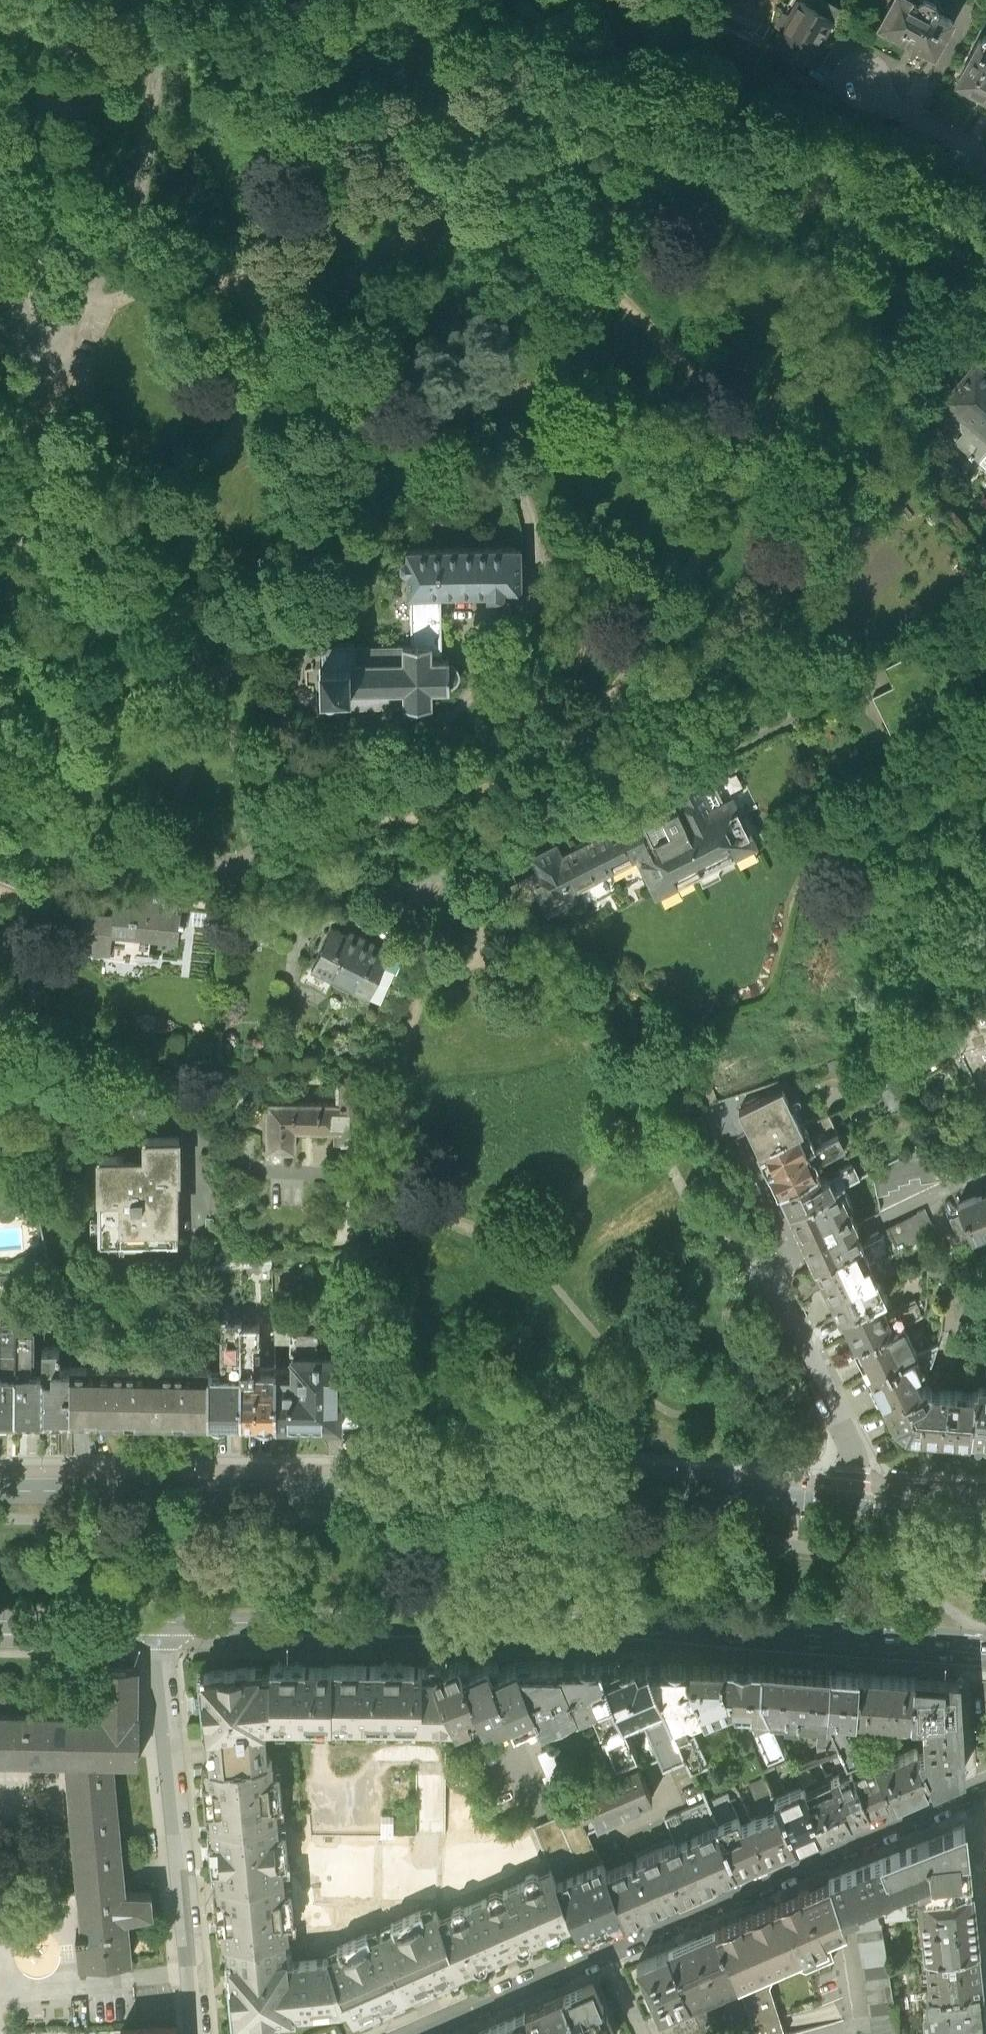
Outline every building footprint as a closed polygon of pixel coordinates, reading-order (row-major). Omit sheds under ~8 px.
[(912,0),(885,0),(870,28),(930,59),(950,20),(912,0)] [(794,2),(769,48),(804,67),(829,21),(794,2)] [(982,104),(985,97),(985,46),(975,41),(951,88),(982,104)] [(813,84),(790,73),(783,87),(805,99),(813,84)] [(970,427),(985,440),(985,374),(973,364),(941,403),(970,427)] [(985,453),(985,440),(970,427),(956,444),(978,462),(985,453)] [(440,588),(488,587),(488,594),(504,593),(504,586),(521,586),(520,539),(407,542),(407,550),(404,550),(401,554),(401,561),(405,565),(407,564),(408,588),(410,588),(411,635),(432,635),(432,649),(442,649),(440,588)] [(355,632),(330,632),(329,630),(328,628),(326,627),(323,627),(321,627),(319,629),(318,630),(317,632),(318,634),(318,636),(320,637),(321,638),(323,639),(323,650),(320,651),(320,652),(312,652),(312,680),(321,680),(321,682),(325,682),(324,684),(324,686),(325,688),(325,689),(326,690),(327,691),(328,692),(331,693),(333,692),(334,692),(334,695),(405,694),(433,694),(433,679),(450,679),(450,675),(452,675),(456,673),(459,670),(460,668),(460,666),(460,663),(460,661),(458,658),(457,656),(454,654),(451,653),(449,653),(449,649),(442,649),(432,649),(432,635),(411,635),(355,636),(355,632)] [(893,732),(978,689),(948,629),(883,662),(893,681),(872,691),(893,732)] [(559,842),(529,856),(536,869),(529,873),(539,894),(549,913),(582,897),(578,890),(638,859),(659,897),(694,879),(734,858),(732,855),(758,843),(737,794),(726,800),(715,780),(705,785),(697,770),(670,783),(676,795),(637,814),(627,810),(613,817),(612,828),(564,852),(559,842)] [(877,809),(871,796),(858,801),(864,815),(877,809)] [(539,894),(529,873),(512,883),(522,903),(539,894)] [(162,884),(116,879),(114,908),(71,903),(67,939),(110,944),(111,944),(113,924),(135,926),(151,927),(151,928),(177,931),(177,933),(178,933),(181,906),(160,904),(162,884)] [(223,908),(193,905),(191,925),(221,928),(223,908)] [(349,928),(332,920),(312,962),(369,990),(383,959),(390,944),(351,925),(349,928)] [(135,926),(113,924),(111,944),(110,944),(109,951),(139,954),(140,949),(153,951),(153,948),(149,947),(151,928),(151,927),(135,926)] [(397,965),(402,950),(390,944),(383,959),(397,965)] [(945,1021),(985,1100),(985,1008),(945,1021)] [(134,1043),(134,1053),(146,1054),(146,1043),(134,1043)] [(172,1044),(160,1044),(160,1053),(172,1054),(172,1044)] [(885,1067),(873,1073),(880,1088),(892,1081),(885,1067)] [(336,1100),(335,1125),(335,1137),(353,1138),(363,1138),(364,1070),(337,1069),(336,1100)] [(759,1148),(802,1126),(777,1077),(716,1097),(700,1103),(721,1143),(749,1129),(759,1148)] [(880,1088),(891,1110),(904,1104),(892,1081),(880,1088)] [(691,1089),(700,1102),(716,1096),(711,1082),(691,1089)] [(335,1125),(336,1100),(268,1098),(268,1144),(294,1144),(295,1124),(318,1125),(335,1125)] [(888,1111),(897,1129),(912,1121),(904,1104),(891,1110),(888,1111)] [(805,1125),(815,1144),(837,1132),(828,1113),(805,1125)] [(806,1149),(815,1144),(805,1125),(802,1126),(759,1148),(769,1168),(806,1149)] [(815,1144),(806,1149),(811,1158),(816,1155),(816,1157),(818,1158),(844,1145),(837,1132),(815,1144)] [(146,1155),(102,1155),(102,1238),(183,1236),(183,1190),(183,1177),(186,1177),(185,1137),(147,1137),(146,1155)] [(923,1141),(871,1167),(876,1194),(889,1191),(888,1188),(899,1186),(899,1182),(909,1180),(909,1177),(919,1175),(920,1181),(941,1177),(923,1141)] [(981,1143),(969,1147),(975,1160),(985,1155),(982,1146),(981,1143)] [(811,1158),(806,1149),(769,1168),(779,1188),(816,1169),(811,1158)] [(938,1155),(932,1158),(937,1167),(943,1164),(938,1155)] [(790,1207),(837,1184),(858,1173),(852,1161),(827,1174),(826,1178),(822,1180),(816,1169),(779,1188),(789,1208),(790,1207)] [(818,1251),(821,1258),(857,1240),(861,1238),(857,1232),(854,1226),(857,1224),(837,1184),(790,1207),(805,1238),(812,1238),(818,1251)] [(956,1200),(960,1209),(971,1234),(974,1241),(985,1236),(985,1188),(956,1200)] [(880,1231),(889,1250),(928,1231),(924,1222),(930,1219),(924,1206),(915,1210),(905,1220),(899,1218),(891,1227),(885,1226),(880,1231)] [(960,1239),(971,1234),(960,1209),(949,1214),(959,1237),(960,1239)] [(924,1222),(928,1231),(930,1236),(928,1268),(946,1269),(946,1257),(941,1232),(931,1218),(930,1219),(924,1222)] [(871,1233),(862,1242),(877,1271),(885,1267),(880,1256),(889,1250),(880,1231),(876,1234),(871,1233)] [(877,1271),(862,1242),(857,1240),(821,1258),(815,1261),(824,1278),(840,1311),(878,1293),(886,1289),(877,1271)] [(985,1272),(963,1270),(959,1312),(980,1314),(985,1272)] [(885,1308),(878,1293),(840,1311),(854,1340),(902,1318),(921,1308),(915,1294),(885,1308)] [(240,1363),(240,1316),(240,1313),(221,1313),(222,1364),(240,1364),(240,1363)] [(240,1316),(240,1363),(259,1362),(258,1316),(240,1316)] [(294,1317),(274,1317),(274,1336),(290,1336),(290,1329),(293,1329),(293,1324),(294,1324),(294,1317)] [(317,1333),(339,1333),(352,1333),(353,1318),(317,1318),(317,1324),(317,1333)] [(916,1347),(902,1318),(854,1340),(869,1369),(912,1349),(916,1347)] [(15,1323),(15,1321),(0,1321),(0,1360),(4,1361),(3,1366),(15,1366),(15,1359),(15,1323)] [(15,1323),(15,1359),(31,1359),(31,1323),(15,1323)] [(293,1345),(292,1346),(339,1346),(339,1333),(317,1333),(317,1324),(294,1324),(293,1324),(293,1329),(290,1329),(290,1336),(291,1342),(293,1342),(293,1345)] [(912,1349),(920,1363),(929,1359),(936,1338),(916,1347),(912,1349)] [(43,1344),(43,1359),(43,1410),(72,1410),(71,1363),(62,1362),(59,1359),(59,1344),(43,1344)] [(339,1346),(292,1346),(292,1363),(275,1364),(275,1412),(340,1412),(340,1379),(340,1346),(339,1346)] [(912,1349),(869,1369),(869,1370),(872,1376),(868,1378),(876,1394),(880,1392),(884,1399),(920,1381),(913,1367),(920,1363),(912,1349)] [(43,1410),(43,1359),(31,1359),(15,1359),(15,1366),(15,1410),(43,1410)] [(80,1410),(119,1410),(120,1360),(99,1360),(79,1359),(71,1359),(71,1363),(72,1410),(80,1410)] [(119,1410),(167,1411),(167,1360),(148,1360),(120,1360),(119,1410)] [(188,1360),(167,1360),(167,1411),(209,1412),(209,1364),(209,1360),(188,1360)] [(259,1362),(240,1363),(240,1364),(241,1418),(256,1417),(255,1412),(275,1412),(275,1364),(275,1362),(259,1362)] [(972,1389),(969,1434),(985,1435),(985,1363),(974,1362),(972,1389)] [(222,1364),(209,1364),(209,1412),(213,1412),(213,1418),(241,1418),(240,1364),(222,1364)] [(3,1366),(0,1366),(0,1410),(7,1410),(15,1410),(15,1366),(3,1366)] [(340,1379),(340,1412),(368,1411),(366,1379),(340,1379)] [(922,1381),(920,1381),(884,1399),(895,1421),(906,1429),(969,1434),(972,1389),(930,1384),(931,1382),(922,1379),(922,1381)] [(264,1718),(275,1718),(331,1718),(332,1660),(307,1661),(305,1660),(302,1660),(296,1654),(291,1660),(284,1660),(279,1654),(275,1659),(270,1660),(270,1667),(251,1668),(247,1661),(235,1662),(236,1664),(224,1665),(223,1664),(212,1665),(212,1667),(198,1668),(200,1693),(193,1694),(194,1708),(201,1708),(202,1733),(208,1732),(211,1760),(267,1755),(264,1718)] [(344,1660),(332,1660),(331,1718),(455,1719),(431,1661),(415,1661),(415,1660),(404,1660),(399,1655),(394,1660),(391,1660),(385,1655),(380,1660),(370,1660),(370,1661),(366,1661),(366,1660),(354,1660),(354,1661),(345,1661),(344,1660)] [(429,1658),(431,1661),(455,1719),(457,1722),(472,1716),(470,1714),(480,1709),(458,1658),(444,1663),(442,1661),(429,1658)] [(471,1665),(469,1658),(458,1658),(480,1709),(489,1706),(494,1718),(497,1719),(511,1714),(485,1658),(471,1665)] [(497,1659),(485,1658),(511,1714),(514,1725),(539,1714),(515,1658),(500,1665),(497,1659)] [(557,1659),(515,1658),(539,1714),(542,1720),(577,1705),(557,1659)] [(599,1659),(557,1659),(577,1705),(578,1706),(591,1701),(616,1756),(636,1747),(622,1714),(602,1666),(599,1659)] [(602,1666),(622,1714),(642,1706),(663,1753),(683,1745),(646,1660),(638,1663),(637,1660),(622,1666),(618,1659),(602,1666)] [(686,1660),(646,1660),(683,1745),(689,1758),(705,1751),(692,1720),(688,1720),(686,1715),(683,1714),(682,1711),(687,1709),(691,1710),(702,1706),(685,1668),(686,1660)] [(722,1661),(686,1660),(685,1668),(702,1706),(704,1712),(733,1700),(722,1674),(722,1661)] [(722,1661),(722,1674),(733,1700),(735,1705),(747,1705),(749,1710),(752,1709),(755,1713),(753,1716),(767,1748),(783,1740),(769,1709),(759,1686),(761,1663),(722,1661)] [(759,1686),(769,1709),(784,1711),(784,1714),(797,1715),(797,1711),(818,1713),(817,1737),(839,1739),(825,1710),(829,1668),(761,1663),(759,1686)] [(66,1755),(83,1927),(75,1927),(76,1934),(79,1934),(81,1960),(130,1956),(126,1915),(152,1909),(151,1890),(124,1890),(111,1756),(138,1756),(138,1712),(136,1713),(137,1664),(100,1664),(99,1711),(24,1711),(0,1711),(0,1754),(66,1755)] [(855,1712),(857,1670),(829,1668),(825,1710),(839,1739),(846,1756),(858,1751),(843,1717),(841,1717),(838,1710),(855,1712)] [(914,1674),(857,1670),(855,1712),(910,1716),(914,1674)] [(928,1716),(928,1728),(943,1727),(942,1712),(959,1711),(958,1677),(936,1676),(914,1674),(910,1716),(928,1716)] [(924,1751),(919,1753),(932,1783),(962,1770),(961,1753),(959,1711),(942,1712),(943,1727),(928,1728),(922,1728),(924,1751)] [(891,1802),(876,1764),(862,1770),(863,1764),(860,1757),(871,1752),(869,1746),(858,1751),(846,1756),(851,1769),(869,1811),(884,1804),(891,1802)] [(932,1783),(919,1753),(916,1747),(876,1764),(891,1802),(920,1789),(932,1783)] [(211,1760),(201,1762),(206,1815),(211,1815),(212,1819),(277,1813),(276,1800),(282,1799),(279,1767),(273,1768),(272,1755),(267,1755),(211,1760)] [(849,1819),(835,1785),(814,1794),(812,1791),(816,1789),(819,1784),(806,1757),(792,1763),(802,1786),(822,1831),(839,1824),(849,1819)] [(637,1764),(572,1792),(586,1825),(651,1797),(637,1764)] [(869,1811),(851,1769),(831,1777),(835,1785),(849,1819),(862,1814),(869,1811)] [(749,1819),(765,1856),(781,1849),(794,1843),(775,1797),(764,1773),(749,1780),(761,1808),(768,1806),(769,1810),(749,1819)] [(822,1831),(802,1786),(775,1797),(794,1843),(812,1835),(822,1831)] [(765,1856),(749,1819),(741,1822),(727,1791),(707,1799),(736,1868),(752,1861),(765,1856)] [(736,1868),(707,1799),(706,1798),(664,1817),(675,1841),(637,1857),(638,1861),(633,1864),(631,1860),(606,1871),(626,1917),(643,1909),(648,1910),(655,1908),(661,1905),(664,1900),(697,1886),(704,1885),(711,1884),(717,1880),(719,1876),(736,1868)] [(217,1874),(217,1878),(283,1872),(282,1858),(288,1858),(285,1826),(279,1827),(277,1813),(212,1819),(207,1820),(212,1874),(217,1874)] [(964,1825),(829,1878),(841,1912),(858,1905),(855,1900),(909,1879),(911,1884),(919,1881),(919,1882),(922,1881),(926,1892),(970,1887),(969,1886),(970,1886),(964,1825)] [(626,1917),(606,1871),(602,1859),(557,1879),(573,1918),(580,1932),(591,1927),(592,1931),(608,1924),(626,1917)] [(573,1918),(557,1879),(551,1866),(538,1871),(532,1869),(526,1872),(524,1878),(503,1887),(505,1892),(488,1899),(486,1894),(465,1903),(459,1901),(453,1904),(451,1910),(439,1915),(462,1967),(474,1961),(479,1964),(486,1961),(488,1955),(510,1945),(517,1943),(523,1945),(528,1942),(531,1937),(546,1930),(551,1932),(558,1929),(560,1923),(573,1918)] [(227,1936),(285,1931),(289,1930),(287,1917),(293,1917),(290,1884),(285,1885),(283,1872),(217,1878),(218,1882),(213,1883),(218,1937),(227,1936)] [(829,1878),(715,1927),(735,1969),(735,1970),(736,1973),(737,1977),(814,1944),(815,1945),(828,1940),(825,1933),(846,1924),(841,1912),(829,1878)] [(970,1887),(919,1893),(921,1913),(925,1952),(926,1952),(977,1947),(971,1887),(970,1887)] [(917,1893),(875,1909),(875,1911),(879,1919),(880,1919),(880,1920),(913,1916),(913,1914),(921,1913),(919,1893),(917,1893)] [(462,1967),(439,1915),(435,1907),(424,1912),(421,1906),(391,1920),(393,1925),(381,1930),(408,1990),(421,1985),(423,1989),(430,1986),(435,1984),(433,1979),(436,1978),(438,1983),(450,1977),(448,1973),(462,1967)] [(875,1911),(855,1914),(858,1938),(882,1934),(880,1920),(880,1919),(879,1919),(875,1911)] [(715,1927),(667,1948),(688,1994),(736,1973),(735,1970),(735,1969),(715,1927)] [(408,1990),(381,1930),(370,1935),(367,1929),(337,1943),(339,1949),(327,1954),(348,2000),(354,2014),(358,2012),(360,2017),(384,2006),(406,1997),(404,1992),(408,1990)] [(229,1953),(225,1953),(232,2018),(296,2011),(296,2008),(342,2003),(348,2000),(327,1954),(287,1958),(285,1931),(227,1936),(229,1953)] [(896,1932),(882,1934),(884,1946),(886,1957),(899,1955),(896,1932)] [(882,1934),(858,1938),(860,1950),(884,1946),(882,1934)] [(737,1977),(751,2018),(756,2033),(775,2033),(784,2031),(768,1981),(772,1971),(796,1961),(802,1964),(802,1965),(805,1966),(833,1954),(828,1940),(815,1945),(814,1944),(737,1977)] [(884,1946),(860,1950),(862,1962),(886,1958),(886,1957),(884,1946)] [(977,1947),(926,1952),(930,1990),(981,1985),(977,1947)] [(667,1948),(636,1961),(645,1982),(644,1982),(649,1992),(650,1992),(659,2012),(669,2008),(690,1999),(688,1994),(667,1948)] [(886,1958),(862,1962),(864,1973),(888,1970),(886,1958)] [(888,1970),(864,1973),(866,1985),(890,1982),(888,1970)] [(593,1981),(562,1994),(580,2033),(610,2033),(615,2032),(606,2011),(604,2006),(602,2001),(601,2001),(593,1981)] [(890,1982),(866,1985),(867,1997),(891,1993),(890,1982)] [(926,1991),(929,2018),(927,2018),(928,2033),(985,2033),(985,2032),(981,1985),(930,1990),(926,1991)] [(891,1993),(867,1997),(869,2009),(893,2005),(891,1993)] [(526,2010),(536,2033),(580,2033),(562,1994),(526,2010)] [(714,1998),(693,2006),(703,2028),(721,2020),(724,2019),(714,1998)] [(669,2008),(681,2033),(688,2033),(703,2028),(693,2006),(690,1999),(669,2008)] [(893,2005),(869,2009),(871,2022),(895,2017),(893,2005)] [(526,2010),(479,2030),(481,2033),(536,2033),(526,2010)] [(871,2022),(873,2033),(878,2033),(896,2029),(895,2017),(871,2022)] [(751,2018),(724,2028),(726,2033),(756,2033),(751,2018)] [(176,2024),(126,2026),(126,2033),(177,2033),(176,2024)]
